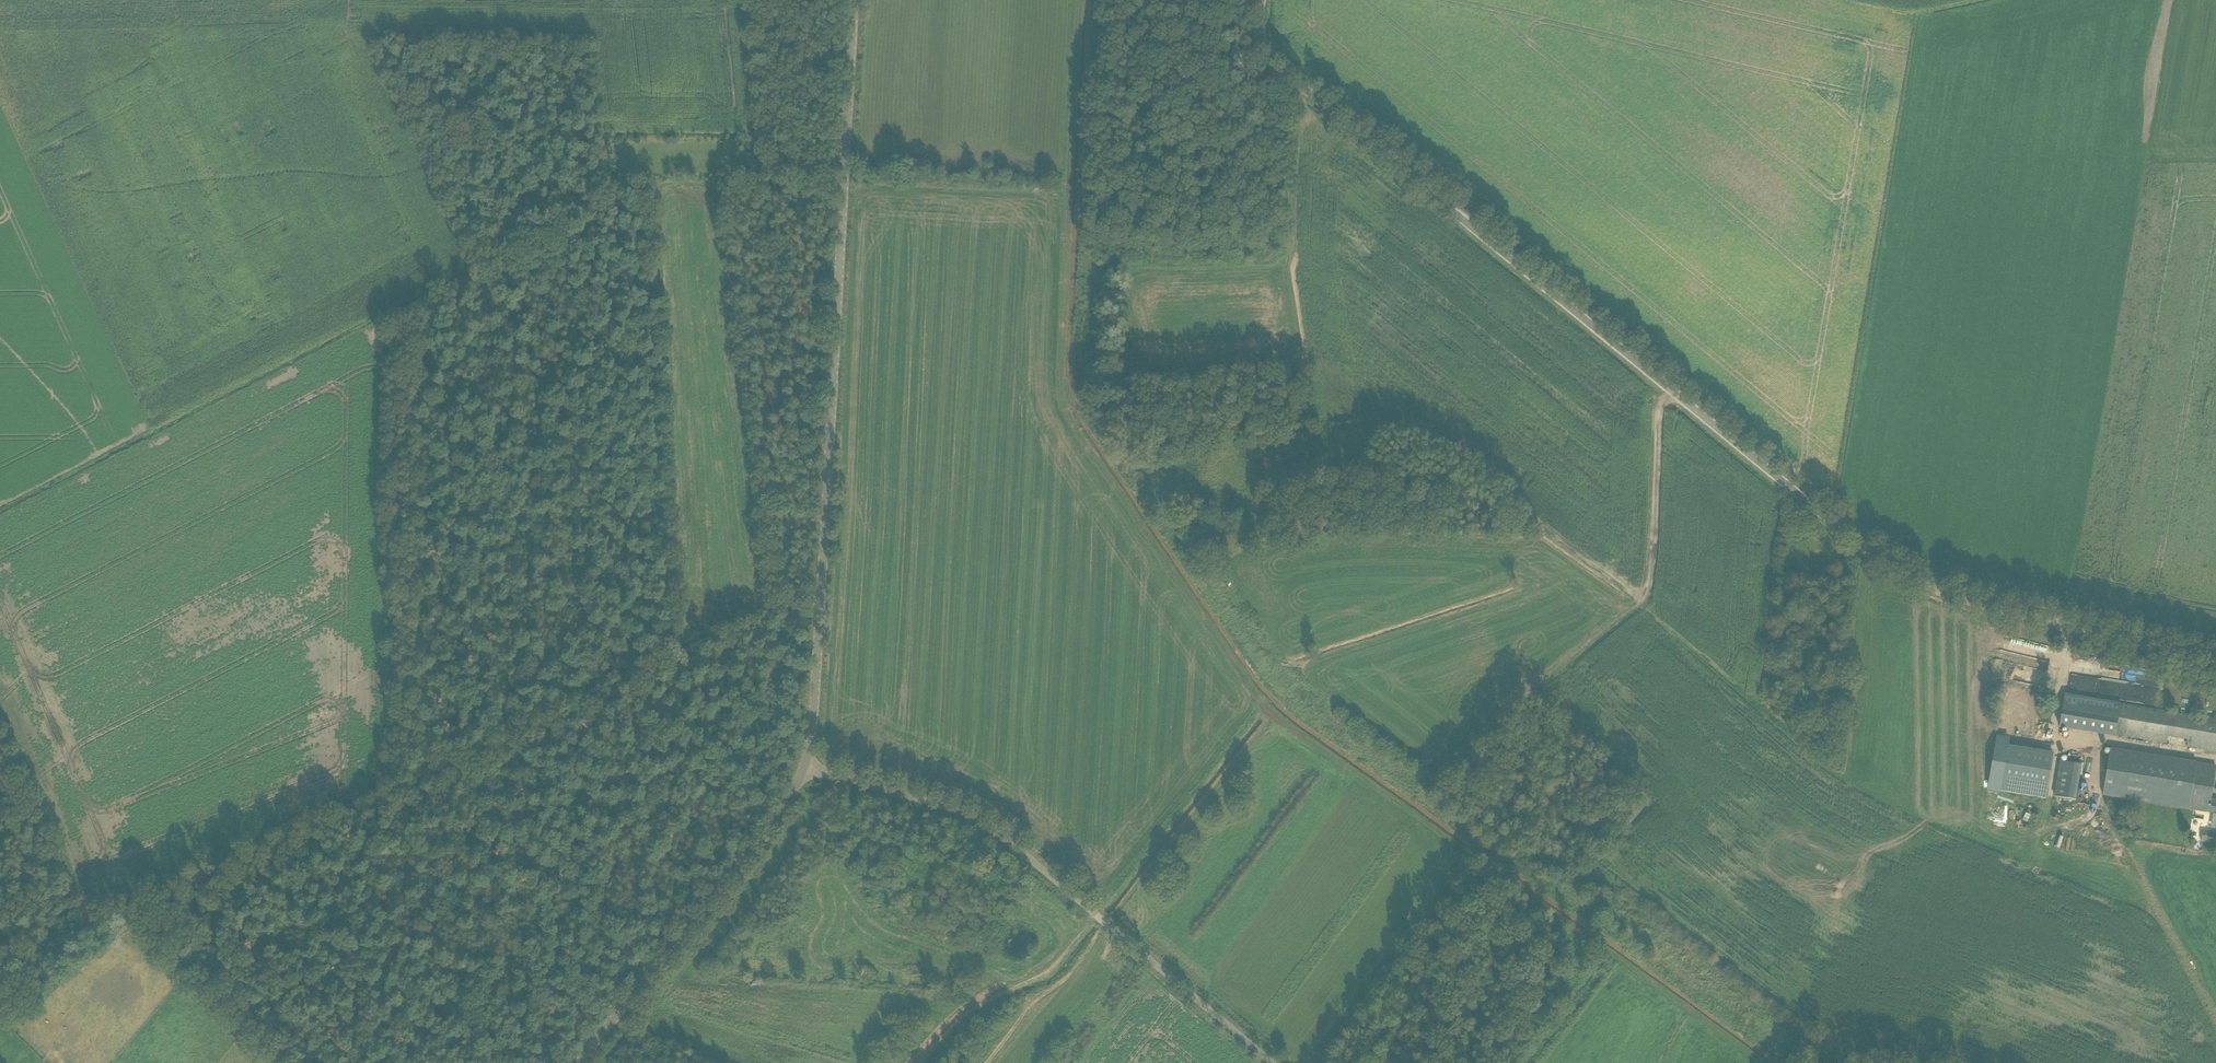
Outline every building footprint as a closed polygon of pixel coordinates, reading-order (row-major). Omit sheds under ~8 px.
[(2059,727),(2115,737),(2115,735),(2167,743),(2168,737),(2187,740),(2186,746),(2207,750),(2215,751),(2215,720),(2208,718),(2129,706),(2120,704),(2064,694),(2062,705),(2059,727)] [(2052,754),(2006,746),(1999,792),(2044,799),(2052,754)] [(2210,830),(2215,831),(2215,805),(2209,804),(2215,767),(2110,749),(2102,795),(2213,813),(2210,830)] [(2053,797),(2075,800),(2081,765),(2059,761),(2053,797)] [(2215,845),(2215,835),(2209,834),(2207,843),(2215,845)]
